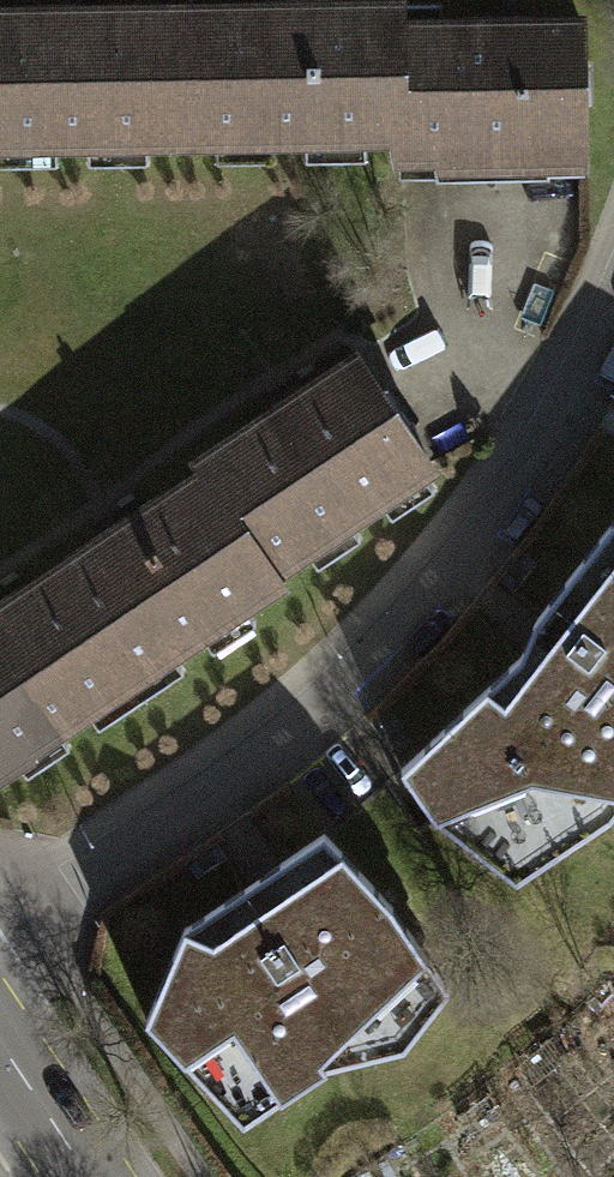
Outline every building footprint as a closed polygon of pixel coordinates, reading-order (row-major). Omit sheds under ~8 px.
[(178,137),(399,135),(398,22),(398,4),(177,6),(178,137)] [(178,137),(177,6),(0,8),(0,139),(178,137)] [(521,160),(583,160),(581,20),(398,22),(399,135),(399,153),(521,152),(521,160)] [(425,462),(357,357),(198,458),(203,468),(266,564),(425,462)] [(275,578),(266,564),(203,468),(50,568),(125,678),(275,578)] [(402,770),(432,817),(481,852),(613,798),(613,512),(533,619),(516,660),(402,770)] [(125,678),(50,568),(0,601),(0,762),(125,678)] [(182,922),(145,1020),(212,1090),(270,1078),(283,1094),(403,1015),(425,952),(327,830),(182,922)]
